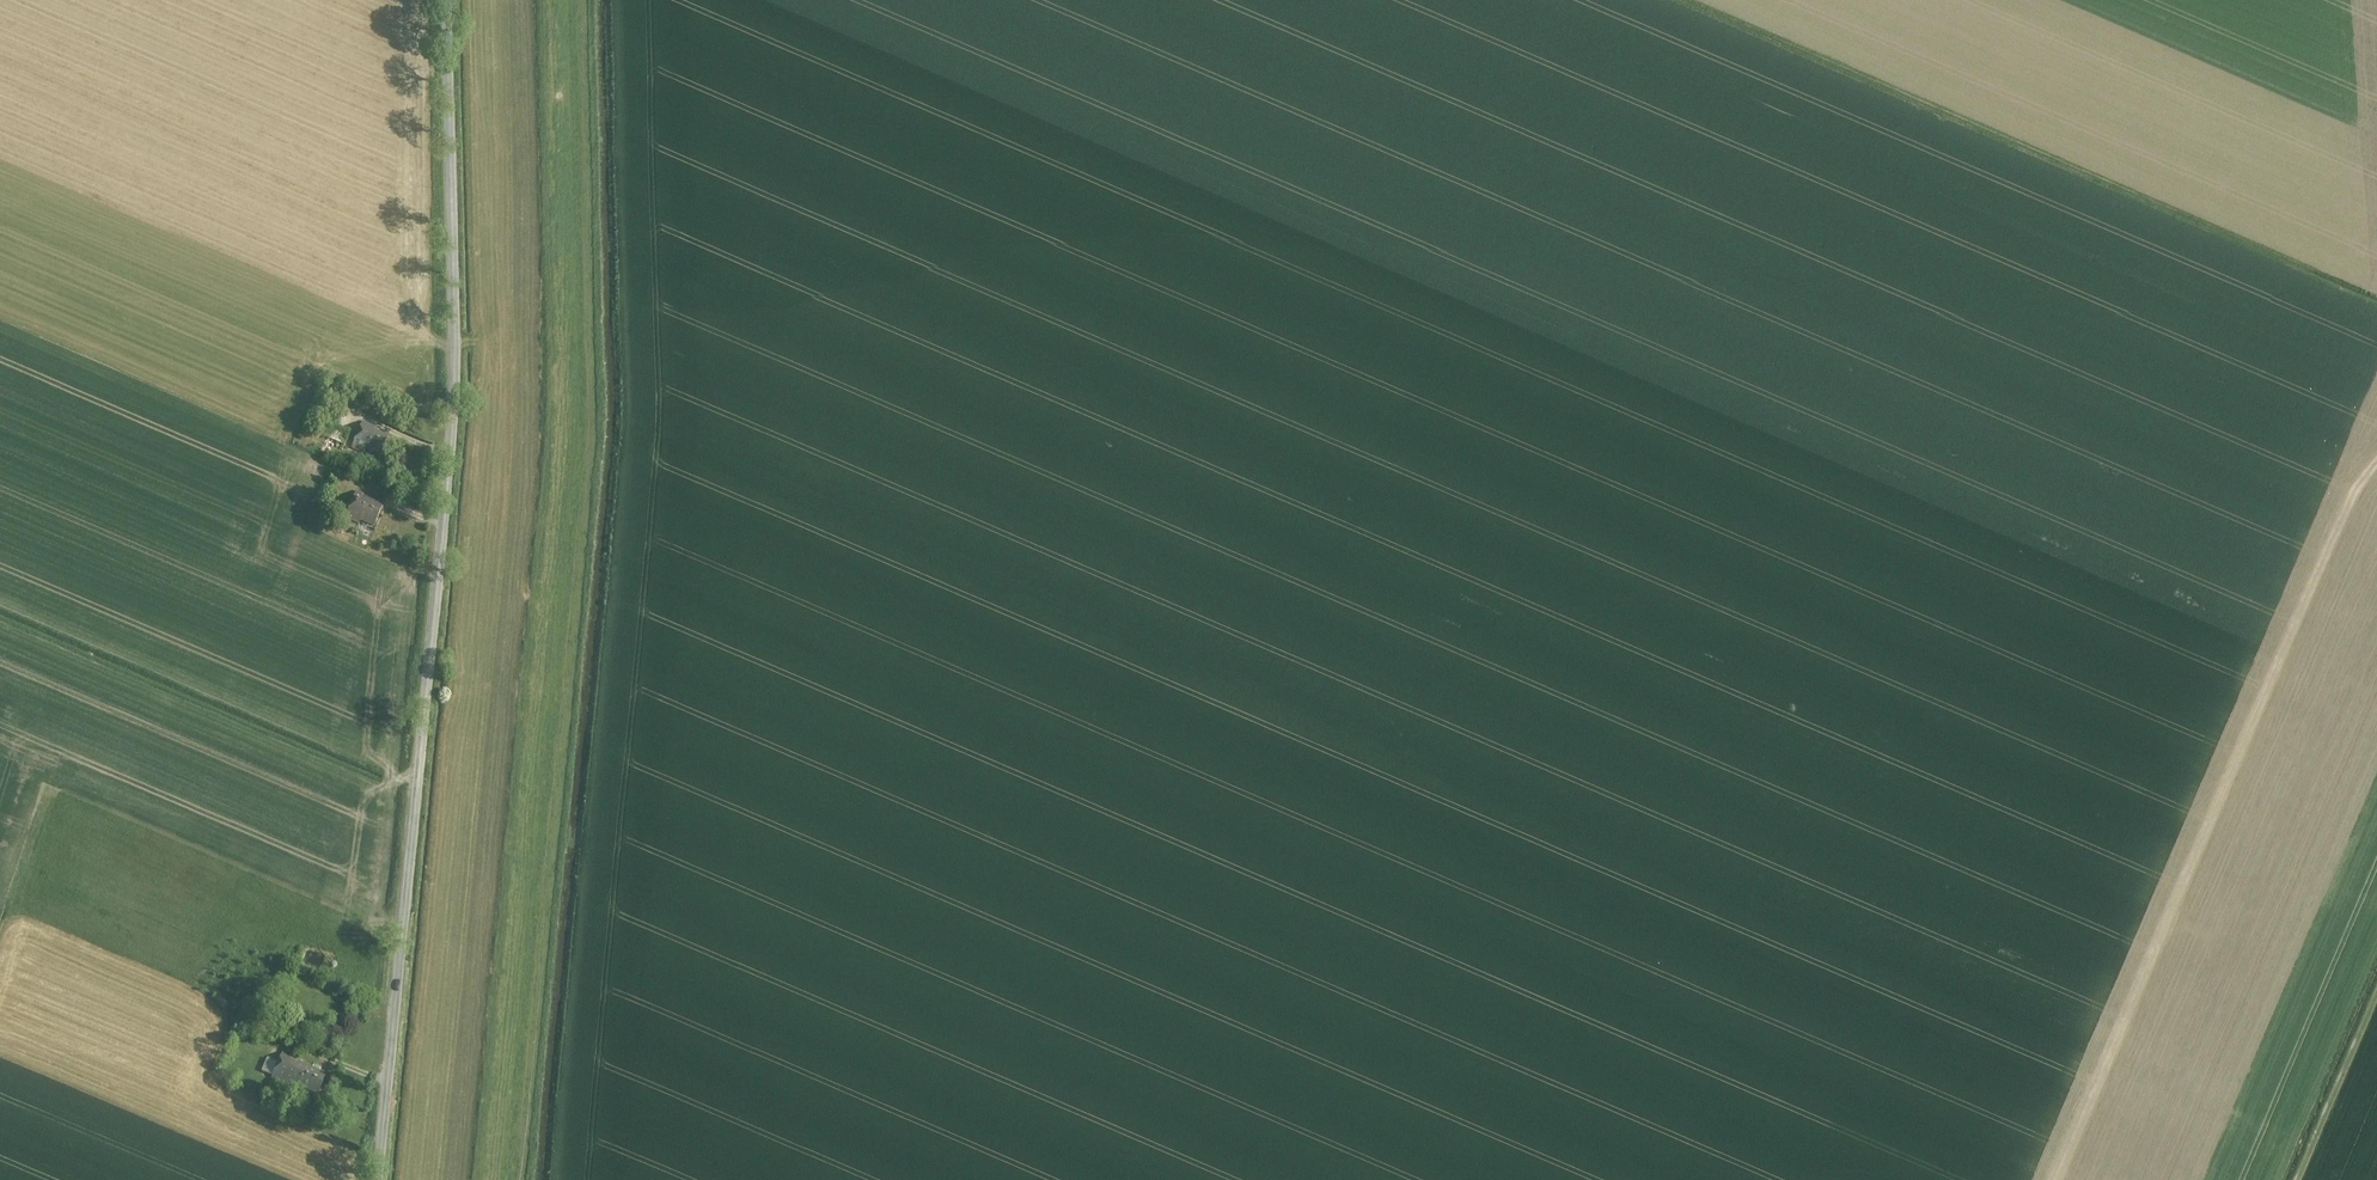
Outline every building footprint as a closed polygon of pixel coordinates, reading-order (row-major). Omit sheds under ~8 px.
[(378,425),(364,419),(362,423),(354,443),(385,455),(394,434),(377,427),(378,425)] [(384,503),(356,491),(346,516),(361,523),(363,518),(376,523),(384,503)] [(283,1051),(273,1077),(324,1097),(334,1071),(283,1051)]
